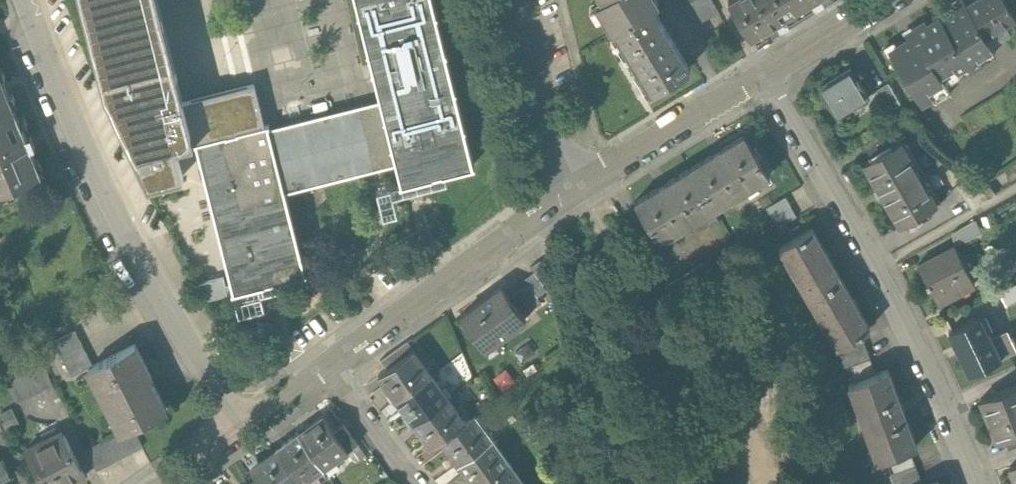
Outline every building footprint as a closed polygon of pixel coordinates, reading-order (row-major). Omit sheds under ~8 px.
[(103,91),(147,185),(183,176),(176,146),(194,142),(183,100),(158,0),(81,0),(103,91)] [(268,126),(268,125),(269,125),(269,123),(265,124),(237,130),(237,131),(226,134),(226,133),(195,141),(233,290),(232,290),(232,292),(307,274),(306,272),(305,272),(285,190),(397,162),(401,179),(400,179),(400,181),(432,173),(432,172),(437,170),(442,169),(443,170),(475,163),(474,161),(473,161),(433,0),(356,0),(373,66),(372,66),(373,69),(381,98),(268,126)] [(595,3),(611,30),(658,2),(657,0),(599,0),(595,3)] [(699,24),(718,13),(711,0),(686,0),(699,24)] [(728,3),(750,41),(817,0),(733,0),(728,3)] [(966,6),(962,0),(960,0),(961,1),(953,6),(957,11),(942,20),(941,20),(971,70),(996,55),(989,43),(1007,32),(1003,25),(1013,19),(1002,0),(977,0),(966,6)] [(651,7),(613,30),(651,91),(688,69),(651,7)] [(925,22),(914,28),(915,29),(906,34),(909,40),(896,48),(894,44),(884,51),(890,61),(893,59),(907,82),(904,84),(911,96),(914,94),(921,104),(947,88),(947,87),(972,71),(971,70),(941,20),(942,20),(940,18),(927,26),(925,22)] [(851,67),(818,86),(836,116),(869,96),(851,67)] [(15,110),(15,109),(0,72),(0,116),(15,110)] [(183,100),(194,142),(195,141),(226,133),(226,134),(237,131),(237,130),(265,124),(254,81),(183,100)] [(888,83),(875,90),(888,111),(900,104),(888,83)] [(947,88),(921,104),(925,111),(952,95),(947,88)] [(0,116),(0,190),(41,174),(30,147),(35,145),(31,135),(26,137),(15,110),(0,116)] [(881,134),(861,146),(867,157),(887,145),(881,134)] [(745,135),(690,169),(715,210),(726,203),(725,201),(757,181),(758,184),(770,177),(745,135)] [(937,206),(901,142),(862,164),(898,228),(937,206)] [(690,169),(635,203),(660,244),(672,237),(670,234),(703,215),(704,217),(715,210),(690,169)] [(777,225),(797,215),(787,194),(767,204),(777,225)] [(974,222),(953,233),(959,245),(980,235),(974,222)] [(829,258),(813,231),(780,249),(838,349),(839,349),(862,335),(870,330),(852,298),(829,258)] [(954,248),(918,266),(927,283),(925,284),(927,288),(929,287),(934,298),(970,280),(954,248)] [(712,259),(666,287),(678,307),(724,279),(712,259)] [(552,279),(539,261),(530,267),(533,272),(543,285),(552,279)] [(543,285),(533,272),(524,279),(528,284),(537,297),(547,290),(543,285)] [(537,297),(528,284),(519,291),(532,309),(541,302),(537,297)] [(1000,293),(1007,309),(1015,305),(1015,285),(1000,293)] [(502,286),(461,315),(485,348),(526,319),(502,286)] [(983,332),(977,319),(949,333),(969,374),(1015,352),(1005,332),(989,339),(985,331),(983,332)] [(75,330),(55,340),(73,375),(89,367),(93,365),(75,330)] [(862,335),(839,349),(846,369),(851,367),(871,360),(862,335)] [(407,341),(381,359),(388,369),(414,350),(407,341)] [(93,365),(89,367),(96,381),(97,380),(115,417),(120,414),(127,429),(132,426),(166,408),(149,375),(151,375),(135,344),(93,365)] [(388,369),(380,375),(397,399),(431,374),(414,350),(388,369)] [(871,360),(851,367),(857,382),(876,375),(871,360)] [(42,362),(6,380),(17,401),(53,384),(42,362)] [(917,447),(889,370),(876,375),(857,382),(850,385),(877,461),(917,447)] [(431,374),(397,399),(414,422),(448,398),(431,374)] [(980,400),(997,443),(1004,440),(1015,435),(1015,386),(980,400)] [(448,398),(414,422),(431,446),(441,439),(465,422),(448,398)] [(465,422),(441,439),(458,463),(492,439),(475,415),(465,422)] [(324,416),(299,433),(324,468),(348,450),(334,431),(324,416)] [(358,444),(344,424),(334,431),(348,450),(358,444)] [(127,429),(86,450),(96,471),(143,446),(132,426),(127,429)] [(299,433),(275,450),(300,483),(324,468),(299,433)] [(45,445),(43,441),(27,449),(44,483),(69,483),(85,476),(65,435),(45,445)] [(1004,440),(1008,449),(1015,446),(1015,435),(1004,440)] [(458,463),(473,483),(478,483),(509,462),(492,439),(458,463)] [(251,467),(259,478),(264,483),(300,483),(275,450),(251,467)] [(912,455),(891,463),(895,473),(916,465),(912,455)] [(0,456),(0,481),(11,475),(1,456),(0,456)] [(478,483),(525,483),(509,462),(478,483)] [(890,475),(894,483),(923,483),(916,465),(895,473),(890,475)]
